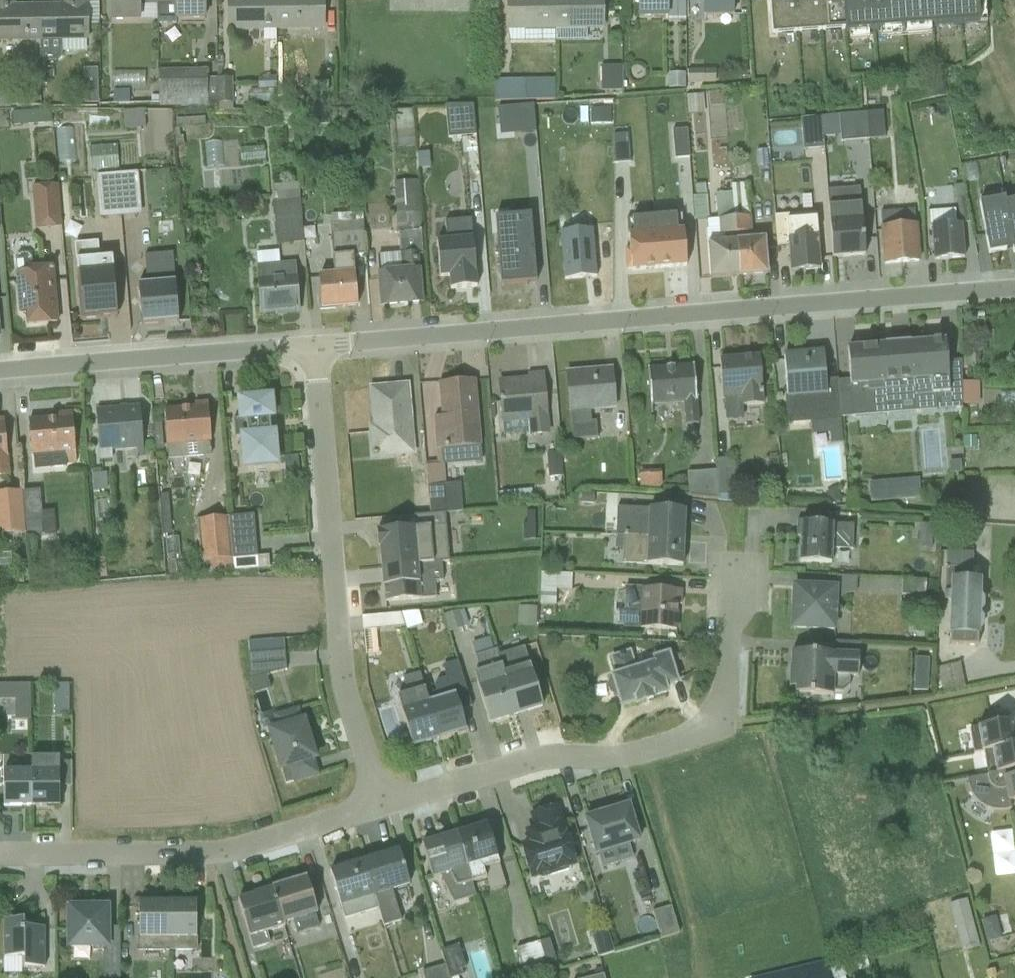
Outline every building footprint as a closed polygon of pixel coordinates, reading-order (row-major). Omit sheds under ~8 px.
[(44,10),(18,10),(18,0),(0,0),(0,47),(44,47),(44,10)] [(93,47),(93,0),(66,0),(66,10),(44,10),(44,47),(93,47)] [(147,29),(147,0),(114,0),(114,30),(147,29)] [(211,28),(210,0),(180,0),(181,29),(211,28)] [(280,0),(230,0),(230,35),(279,36),(280,0)] [(329,37),(329,0),(302,0),(281,0),(280,0),(279,36),(329,37)] [(557,0),(509,0),(510,38),(558,37),(557,0)] [(607,35),(606,0),(557,0),(558,37),(607,35)] [(676,25),(676,8),(676,0),(643,0),(644,26),(676,25)] [(709,7),(709,0),(676,0),(676,8),(709,7)] [(741,24),(741,0),(709,0),(709,7),(710,25),(741,24)] [(765,39),(787,38),(786,0),(763,0),(765,39)] [(787,38),(811,37),(810,0),(786,0),(787,38)] [(811,37),(835,36),(833,0),(810,0),(811,37)] [(920,0),(833,0),(835,36),(835,39),(922,31),(920,0)] [(922,31),(977,26),(976,7),(985,6),(984,0),(920,0),(922,31)] [(585,69),(585,95),(606,96),(607,69),(585,69)] [(677,73),(675,80),(698,86),(700,78),(677,73)] [(218,74),(145,75),(146,102),(218,101),(218,74)] [(654,77),(654,91),(667,91),(666,77),(654,77)] [(502,81),(481,85),(484,98),(505,94),(502,81)] [(98,108),(114,109),(115,92),(99,91),(98,108)] [(700,104),(681,105),(683,125),(701,124),(700,104)] [(30,113),(0,115),(0,132),(31,130),(30,113)] [(109,113),(110,132),(130,131),(129,113),(109,113)] [(865,122),(833,123),(834,149),(865,148),(865,122)] [(44,165),(57,165),(56,132),(42,132),(44,165)] [(598,162),(615,162),(615,136),(597,136),(598,162)] [(77,174),(101,173),(100,149),(76,150),(77,174)] [(84,174),(84,219),(128,219),(128,174),(84,174)] [(383,181),(384,258),(403,258),(403,181),(383,181)] [(261,204),(284,202),(283,186),(259,188),(261,204)] [(703,195),(707,236),(736,234),(731,186),(715,187),(716,194),(703,195)] [(50,196),(25,199),(29,240),(54,237),(50,196)] [(263,246),(290,243),(286,203),(259,206),(263,246)] [(1010,253),(1002,206),(1001,203),(977,208),(987,258),(1010,253)] [(1002,206),(1010,253),(1011,258),(1014,257),(1014,204),(1002,206)] [(703,205),(689,206),(691,228),(704,227),(703,205)] [(570,210),(571,231),(588,230),(586,209),(570,210)] [(840,267),(873,263),(867,212),(834,216),(840,267)] [(341,250),(341,218),(319,217),(318,250),(341,250)] [(530,219),(494,222),(500,290),(535,287),(530,219)] [(680,220),(653,222),(658,274),(684,272),(680,220)] [(629,276),(658,274),(653,222),(627,223),(629,276)] [(449,294),(476,292),(470,224),(434,227),(439,282),(448,281),(449,294)] [(799,280),(826,278),(823,226),(796,228),(799,280)] [(939,268),(968,266),(966,230),(936,232),(939,268)] [(886,272),(925,270),(923,231),(883,234),(886,272)] [(564,284),(595,281),(591,234),(560,237),(564,284)] [(62,255),(87,254),(86,242),(62,243),(62,255)] [(750,284),(775,283),(774,246),(748,247),(750,284)] [(750,284),(748,247),(717,249),(718,285),(750,284)] [(100,323),(116,322),(112,262),(74,264),(79,327),(100,325),(100,323)] [(265,323),(306,320),(303,269),(261,272),(265,323)] [(24,334),(62,331),(57,275),(20,277),(24,334)] [(382,314),(428,311),(425,276),(380,279),(382,314)] [(329,318),(367,315),(365,280),(326,283),(329,318)] [(149,334),(187,332),(184,287),(146,290),(149,334)] [(910,348),(916,417),(961,413),(960,364),(945,366),(943,346),(910,348)] [(884,419),(916,417),(910,348),(878,351),(884,419)] [(848,385),(838,386),(840,423),(884,419),(878,351),(846,354),(848,385)] [(834,421),(831,353),(787,355),(791,424),(834,421)] [(771,408),(768,357),(722,360),(725,402),(744,401),(744,410),(771,408)] [(702,426),(699,366),(653,369),(655,408),(686,406),(687,426),(702,426)] [(622,414),(620,370),(570,373),(573,441),(598,440),(597,415),(622,414)] [(535,439),(552,438),(548,378),(501,382),(505,426),(534,424),(535,439)] [(441,454),(485,450),(479,383),(441,387),(443,418),(438,419),(441,454)] [(374,462),(419,457),(412,386),(372,389),(376,427),(371,428),(374,462)] [(250,467),(286,465),(280,395),(244,398),(250,467)] [(215,449),(214,408),(168,410),(170,451),(215,449)] [(147,453),(145,409),(102,411),(104,455),(147,453)] [(84,470),(83,418),(36,419),(37,460),(66,459),(66,471),(84,470)] [(10,420),(0,421),(0,481),(12,480),(10,420)] [(556,461),(545,462),(547,486),(558,485),(556,461)] [(570,461),(561,462),(564,493),(573,492),(570,461)] [(712,470),(713,481),(715,503),(735,502),(732,468),(712,470)] [(441,476),(426,477),(428,521),(444,521),(441,476)] [(658,480),(634,482),(635,495),(659,493),(658,480)] [(687,506),(715,503),(713,481),(685,483),(687,506)] [(903,483),(854,484),(855,502),(904,500),(903,483)] [(38,499),(21,500),(24,540),(41,539),(38,499)] [(0,503),(0,541),(14,540),(11,502),(0,503)] [(457,504),(446,505),(447,520),(458,520),(457,504)] [(630,508),(628,534),(692,539),(694,512),(630,508)] [(804,565),(841,565),(842,523),(805,522),(804,565)] [(254,523),(227,525),(230,568),(257,566),(254,523)] [(905,525),(904,553),(919,553),(920,526),(905,525)] [(222,526),(198,527),(201,568),(224,566),(222,526)] [(385,567),(441,562),(437,528),(382,533),(385,567)] [(626,563),(690,567),(692,539),(628,534),(626,563)] [(385,567),(389,605),(444,600),(441,562),(385,567)] [(559,570),(528,570),(527,605),(546,606),(546,592),(559,592),(559,570)] [(957,636),(988,637),(989,579),(958,578),(957,636)] [(796,632),(842,634),(845,589),(799,586),(796,632)] [(889,586),(889,596),(908,596),(908,587),(889,586)] [(627,630),(686,632),(687,593),(628,591),(627,630)] [(273,675),(272,641),(235,642),(236,676),(273,675)] [(869,680),(871,656),(796,652),(794,694),(843,696),(844,678),(869,680)] [(628,710),(686,692),(675,656),(617,675),(628,710)] [(914,693),(915,658),(900,658),(899,693),(914,693)] [(527,717),(553,709),(539,661),(513,669),(527,717)] [(527,717),(513,669),(484,678),(498,726),(527,717)] [(391,677),(394,688),(412,683),(410,672),(391,677)] [(960,672),(935,676),(938,701),(964,697),(960,672)] [(58,685),(43,684),(42,716),(57,717),(58,685)] [(449,740),(475,731),(464,695),(437,704),(449,740)] [(449,740),(437,704),(406,714),(418,750),(449,740)] [(270,731),(286,786),(326,775),(310,719),(270,731)] [(968,733),(972,756),(981,754),(1014,748),(1014,747),(1011,725),(968,733)] [(981,754),(986,780),(1014,774),(1014,748),(981,754)] [(39,809),(69,808),(67,768),(38,769),(39,809)] [(39,809),(38,769),(10,770),(11,810),(39,809)] [(1008,806),(1014,804),(1014,779),(1003,781),(1002,777),(986,780),(966,783),(966,788),(967,792),(969,795),(971,799),(973,801),(975,804),(977,807),(980,809),(983,811),(987,812),(991,814),(996,814),(1001,814),(1005,814),(1009,812),(1008,806)] [(601,857),(645,843),(633,805),(589,819),(601,857)] [(534,882),(581,867),(562,806),(532,815),(537,830),(529,833),(532,844),(523,847),(534,882)] [(967,824),(973,813),(962,807),(956,818),(967,824)] [(476,870),(507,860),(495,824),(465,834),(476,870)] [(476,870),(465,834),(429,845),(441,881),(476,870)] [(385,900),(418,888),(404,851),(372,862),(385,900)] [(385,900),(372,862),(335,876),(349,913),(385,900)] [(295,927),(326,917),(314,879),(283,889),(295,927)] [(295,927),(283,889),(243,901),(255,939),(295,927)] [(175,952),(202,951),(200,903),(173,905),(175,952)] [(945,955),(963,953),(956,904),(938,906),(945,955)] [(175,952),(173,905),(142,906),(144,953),(175,952)] [(71,953),(114,954),(115,908),(71,907),(71,953)] [(656,909),(639,912),(644,935),(661,932),(656,909)] [(6,972),(49,971),(48,921),(5,922),(6,972)] [(594,931),(578,934),(582,956),(599,953),(594,931)] [(527,942),(503,949),(509,971),(533,965),(527,942)] [(446,947),(431,951),(438,977),(454,977),(446,947)] [(463,977),(471,977),(476,976),(467,956),(455,961),(463,977)] [(408,972),(410,977),(437,977),(433,964),(408,972)] [(818,964),(736,977),(821,977),(818,964)]
